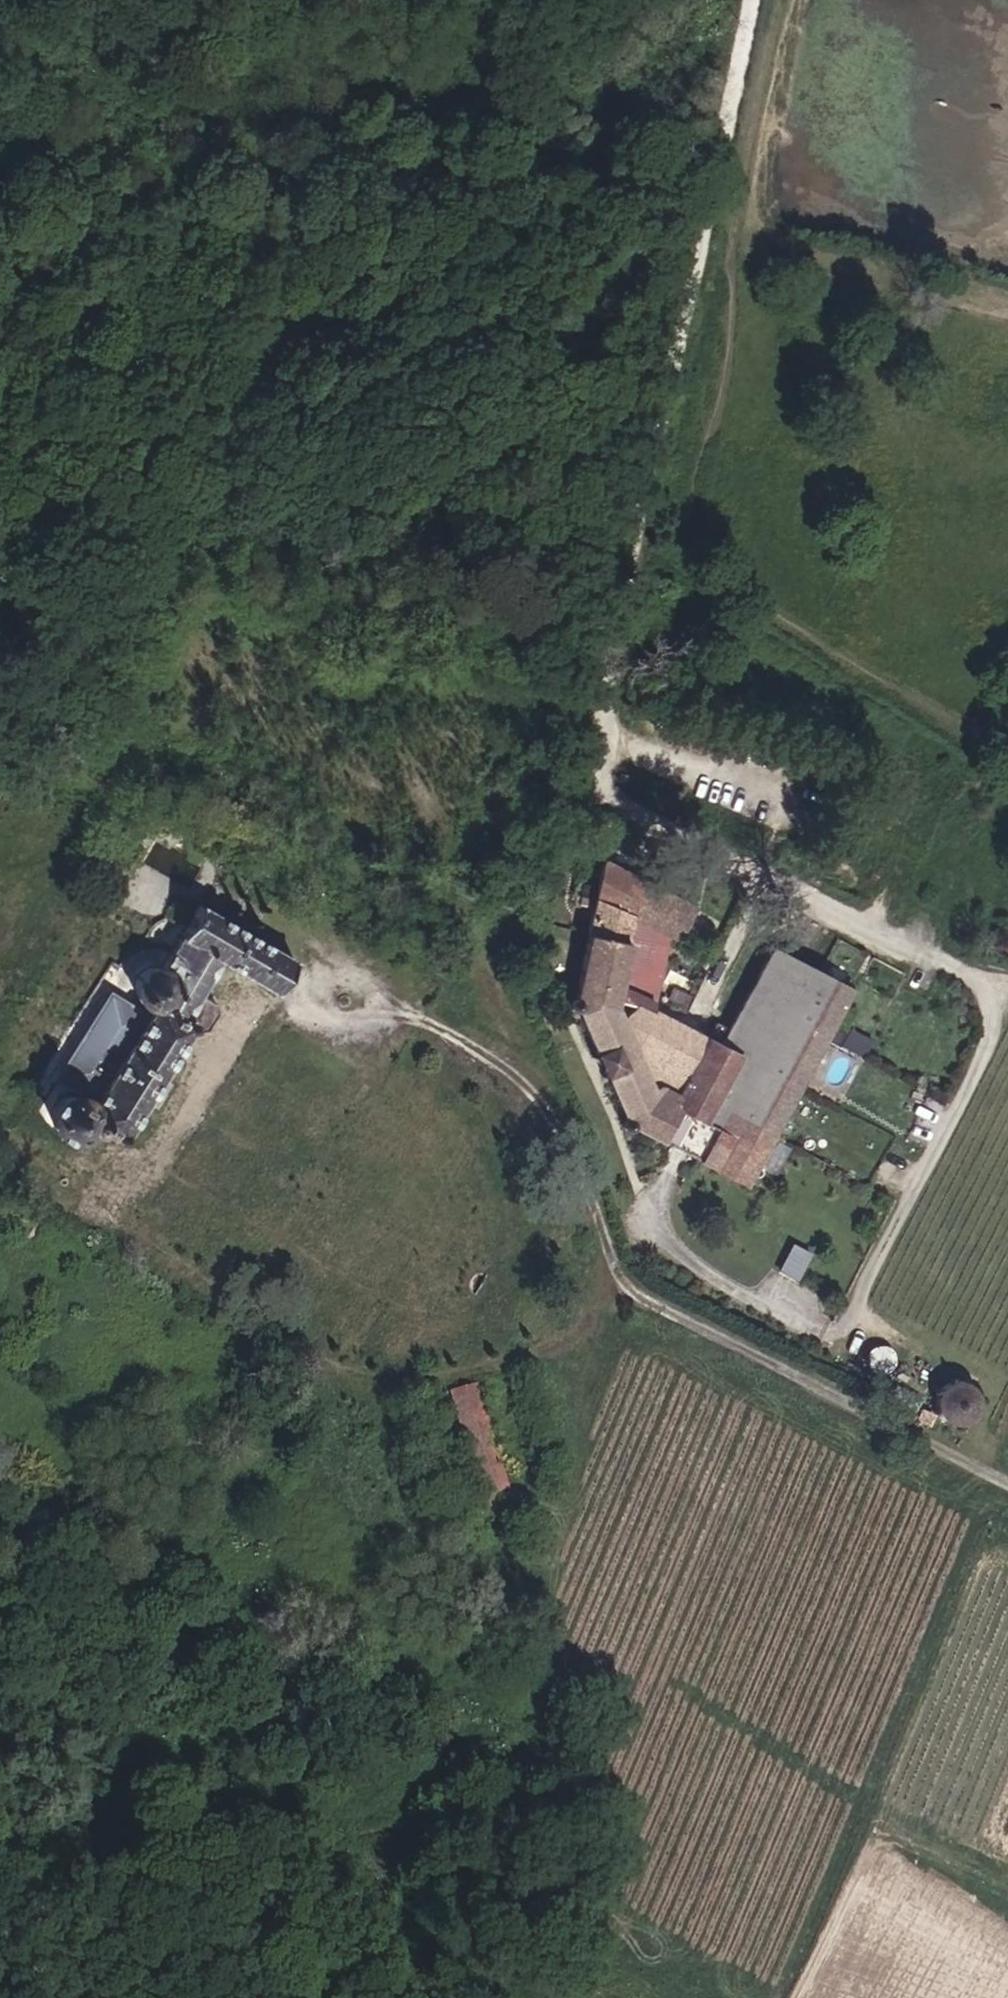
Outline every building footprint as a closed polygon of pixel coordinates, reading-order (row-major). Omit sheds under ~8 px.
[(678,940),(693,908),(602,864),(575,1000),(572,1001),(570,1002),(569,1005),(569,1009),(572,1011),(576,1011),(624,1121),(623,1125),(623,1127),(624,1130),(626,1131),(630,1131),(633,1129),(641,1133),(642,1130),(750,1185),(849,992),(770,950),(725,1048),(654,1011),(668,935),(678,940)] [(290,962),(200,909),(162,968),(154,967),(149,968),(144,970),(138,974),(135,982),(134,991),(136,998),(140,1004),(147,1008),(153,1009),(147,1017),(109,994),(56,1080),(82,1095),(70,1093),(62,1095),(55,1099),(50,1105),(47,1115),(48,1123),(54,1132),(63,1139),(73,1140),(82,1137),(90,1133),(93,1125),(94,1134),(95,1136),(97,1138),(101,1140),(106,1140),(111,1139),(115,1136),(115,1139),(116,1141),(118,1142),(121,1142),(123,1141),(124,1139),(124,1135),(123,1133),(186,1032),(204,1028),(212,1011),(209,1003),(196,996),(218,958),(273,989),(290,962)] [(791,1240),(777,1267),(797,1276),(810,1249),(791,1240)] [(504,1492),(481,1380),(452,1386),(474,1498),(504,1492)] [(963,1421),(971,1416),(976,1406),(976,1395),(971,1387),(963,1381),(952,1381),(944,1384),(937,1392),(935,1402),(939,1412),(946,1419),(953,1422),(963,1421)]
